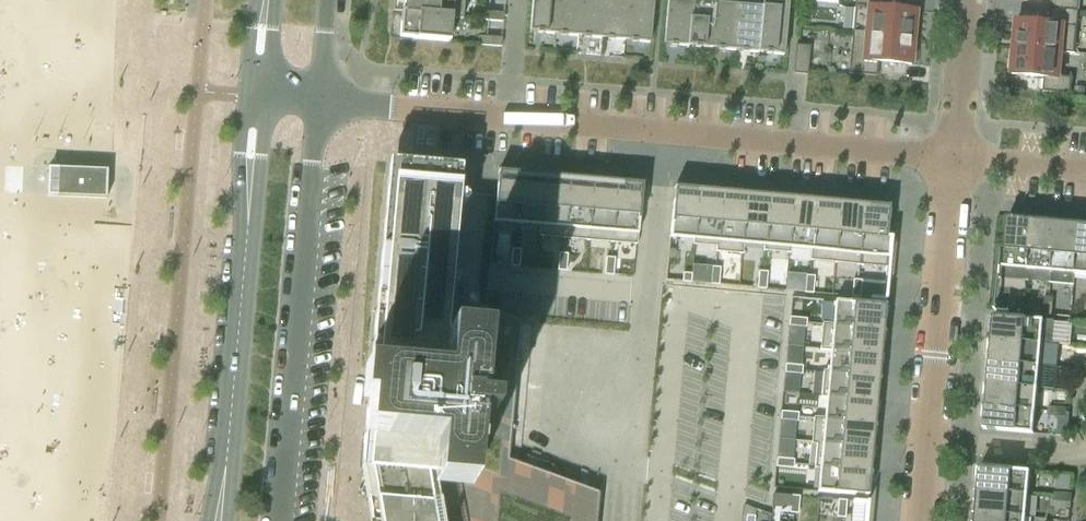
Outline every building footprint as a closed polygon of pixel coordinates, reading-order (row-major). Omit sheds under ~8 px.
[(464,0),(403,0),(402,12),(462,18),(464,0)] [(558,0),(532,0),(530,32),(555,34),(558,0)] [(581,0),(558,0),(555,34),(578,36),(581,0)] [(606,0),(581,0),(578,36),(603,38),(606,0)] [(629,0),(606,0),(603,38),(626,40),(629,0)] [(654,0),(629,0),(626,40),(650,42),(654,0)] [(692,0),(668,0),(664,44),(688,46),(692,0)] [(716,0),(715,0),(714,3),(694,1),(694,0),(692,0),(688,46),(711,48),(716,0)] [(741,0),(716,0),(711,48),(736,50),(741,0)] [(764,0),(741,0),(736,50),(760,52),(764,0)] [(789,0),(764,0),(760,52),(784,55),(789,0)] [(883,0),(855,0),(852,32),(913,38),(915,11),(883,8),(883,0)] [(1051,8),(1079,11),(1080,0),(1051,0),(1051,8)] [(1075,53),(1079,11),(1051,8),(1049,23),(1017,20),(1014,47),(1062,51),(1062,52),(1075,53)] [(503,22),(504,13),(480,11),(479,20),(503,22)] [(462,20),(462,18),(402,12),(399,38),(449,42),(451,19),(462,20)] [(910,65),(913,38),(852,32),(848,74),(877,76),(878,62),(910,65)] [(501,47),(502,38),(478,36),(477,45),(501,47)] [(796,45),(793,73),(807,75),(808,75),(808,71),(810,46),(799,45),(796,45)] [(1060,76),(1062,52),(1062,51),(1014,47),(1012,74),(1044,77),(1043,91),(1071,94),(1073,77),(1060,76)] [(397,162),(370,467),(428,473),(503,480),(505,459),(506,460),(513,450),(509,448),(521,323),(521,322),(479,306),(462,300),(450,296),(450,288),(452,270),(459,193),(461,168),(410,163),(397,162)] [(48,195),(48,196),(105,199),(106,170),(49,168),(48,195)] [(496,197),(494,221),(518,223),(523,173),(522,173),(498,171),(496,197)] [(523,173),(518,223),(541,225),(542,225),(547,175),(546,175),(524,173),(523,173)] [(541,225),(540,236),(541,236),(564,238),(570,178),(547,176),(547,175),(542,225),(541,225)] [(570,178),(564,238),(588,240),(594,180),(593,180),(571,178),(570,178)] [(594,180),(588,240),(611,242),(617,182),(594,180)] [(617,182),(611,242),(637,244),(642,184),(640,184),(618,182),(617,182)] [(674,187),(670,237),(693,239),(694,239),(699,189),(698,189),(674,187)] [(693,242),(693,244),(694,244),(716,246),(718,247),(723,191),(722,191),(700,189),(699,189),(694,239),(693,239),(693,242)] [(716,246),(716,252),(717,252),(741,254),(742,254),(743,244),(742,244),(746,194),(745,193),(723,191),(718,247),(716,246)] [(746,194),(742,244),(743,244),(764,245),(765,246),(770,196),(769,196),(747,194),(746,194)] [(764,245),(763,251),(765,251),(788,253),(790,253),(790,248),(789,248),(793,198),(770,196),(765,246),(764,245)] [(793,198),(789,248),(790,248),(811,250),(812,250),(817,200),(816,200),(794,198),(793,198)] [(811,250),(810,260),(811,260),(835,262),(840,202),(817,200),(812,250),(811,250)] [(840,202),(835,262),(858,265),(864,204),(863,204),(841,202),(840,202)] [(864,204),(858,265),(886,267),(888,267),(889,257),(891,237),(886,237),(889,206),(888,206),(887,206),(864,204)] [(1000,247),(997,278),(1027,280),(1032,220),(1008,217),(1005,248),(1000,247)] [(1032,220),(1027,280),(1050,283),(1056,222),(1032,220)] [(1056,222),(1050,283),(1074,285),(1075,274),(1080,224),(1056,222)] [(1075,274),(1085,275),(1085,224),(1080,224),(1075,274)] [(512,249),(511,258),(520,258),(520,250),(516,249),(512,249)] [(559,253),(558,262),(567,262),(567,254),(563,253),(559,253)] [(606,257),(605,266),(614,267),(614,258),(610,258),(606,257)] [(511,258),(510,266),(519,267),(520,258),(511,258)] [(558,262),(557,270),(566,271),(567,262),(558,262)] [(605,266),(604,275),(613,275),(614,267),(605,266)] [(711,267),(711,275),(719,276),(720,268),(711,267)] [(758,271),(758,280),(766,281),(767,272),(763,272),(758,271)] [(683,273),(682,282),(691,282),(691,274),(683,273)] [(711,275),(710,284),(719,285),(719,276),(711,275)] [(806,275),(805,284),(813,285),(814,276),(810,276),(806,275)] [(758,280),(757,288),(766,289),(766,281),(758,280)] [(853,280),(852,288),(861,289),(861,280),(853,280)] [(805,284),(804,293),(813,293),(813,285),(805,284)] [(688,363),(692,288),(670,287),(668,317),(683,318),(680,363),(688,363)] [(852,288),(851,297),(860,298),(861,289),(852,288)] [(1053,307),(1054,298),(1045,297),(1044,306),(1053,307)] [(833,324),(832,326),(882,330),(882,329),(884,307),(885,306),(885,305),(835,301),(833,324)] [(1024,312),(1025,303),(1016,302),(1015,311),(1024,312)] [(1052,315),(1053,307),(1044,306),(1043,315),(1052,315)] [(1053,344),(1055,322),(1055,321),(994,315),(992,339),(1042,344),(1053,344)] [(789,317),(788,326),(797,327),(798,318),(789,317)] [(798,318),(797,327),(806,328),(806,323),(807,319),(798,318)] [(820,348),(820,350),(830,351),(830,349),(880,354),(880,353),(882,331),(882,330),(832,326),(833,324),(822,323),(822,325),(820,348)] [(1040,366),(1042,344),(992,339),(990,361),(1040,366)] [(828,371),(828,373),(878,377),(878,376),(880,354),(830,349),(830,351),(828,371)] [(1038,388),(1040,366),(990,361),(988,383),(1038,388)] [(785,364),(784,373),(793,374),(794,365),(785,364)] [(1077,373),(1077,364),(1068,364),(1068,373),(1077,373)] [(1085,367),(1085,365),(1077,364),(1077,373),(1085,374),(1085,367)] [(794,365),(793,374),(801,374),(802,370),(802,366),(794,365)] [(821,396),(821,397),(826,398),(826,396),(876,401),(876,400),(878,378),(878,377),(828,373),(828,371),(823,371),(823,372),(821,396)] [(685,373),(659,372),(653,473),(678,475),(685,373)] [(1036,410),(1038,388),(988,383),(986,406),(1036,410)] [(824,418),(824,420),(874,424),(874,423),(876,401),(826,396),(826,398),(824,418)] [(1033,433),(1036,410),(986,406),(984,429),(1033,433)] [(1057,416),(1058,407),(1049,406),(1048,415),(1057,416)] [(1066,417),(1067,408),(1058,407),(1057,416),(1066,417)] [(781,411),(780,420),(789,421),(789,412),(781,411)] [(789,412),(789,421),(797,422),(798,417),(798,413),(789,412)] [(811,442),(811,444),(816,444),(816,442),(872,448),(872,447),(874,425),(874,424),(824,420),(824,418),(814,417),(813,419),(811,442)] [(814,466),(814,468),(819,468),(819,466),(870,471),(870,470),(872,448),(816,442),(816,444),(814,466)] [(599,493),(600,481),(595,480),(520,452),(513,450),(506,460),(505,459),(503,480),(428,473),(370,467),(341,464),(348,520),(596,520),(599,493)] [(776,458),(776,467),(784,468),(785,459),(776,458)] [(785,459),(784,468),(793,468),(793,464),(794,460),(785,459)] [(819,468),(817,491),(867,496),(869,472),(870,471),(819,466),(819,468)] [(1028,494),(1030,471),(980,466),(978,490),(1028,494)] [(1057,475),(1055,490),(1070,491),(1071,476),(1057,475)] [(1026,516),(1028,494),(978,490),(976,512),(1026,516)] [(1063,502),(1063,493),(1054,492),(1054,501),(1063,502)] [(1071,503),(1072,494),(1063,493),(1063,502),(1071,503)] [(773,494),(772,506),(789,507),(790,504),(790,496),(773,494)] [(790,496),(790,504),(798,505),(799,496),(790,496)] [(837,500),(837,509),(845,509),(846,501),(837,500)] [(850,520),(863,520),(864,504),(852,503),(850,520)] [(790,504),(789,513),(798,514),(798,505),(790,504)] [(837,509),(836,517),(842,518),(845,518),(845,509),(837,509)] [(1026,516),(976,512),(975,520),(1026,520),(1026,516)]
